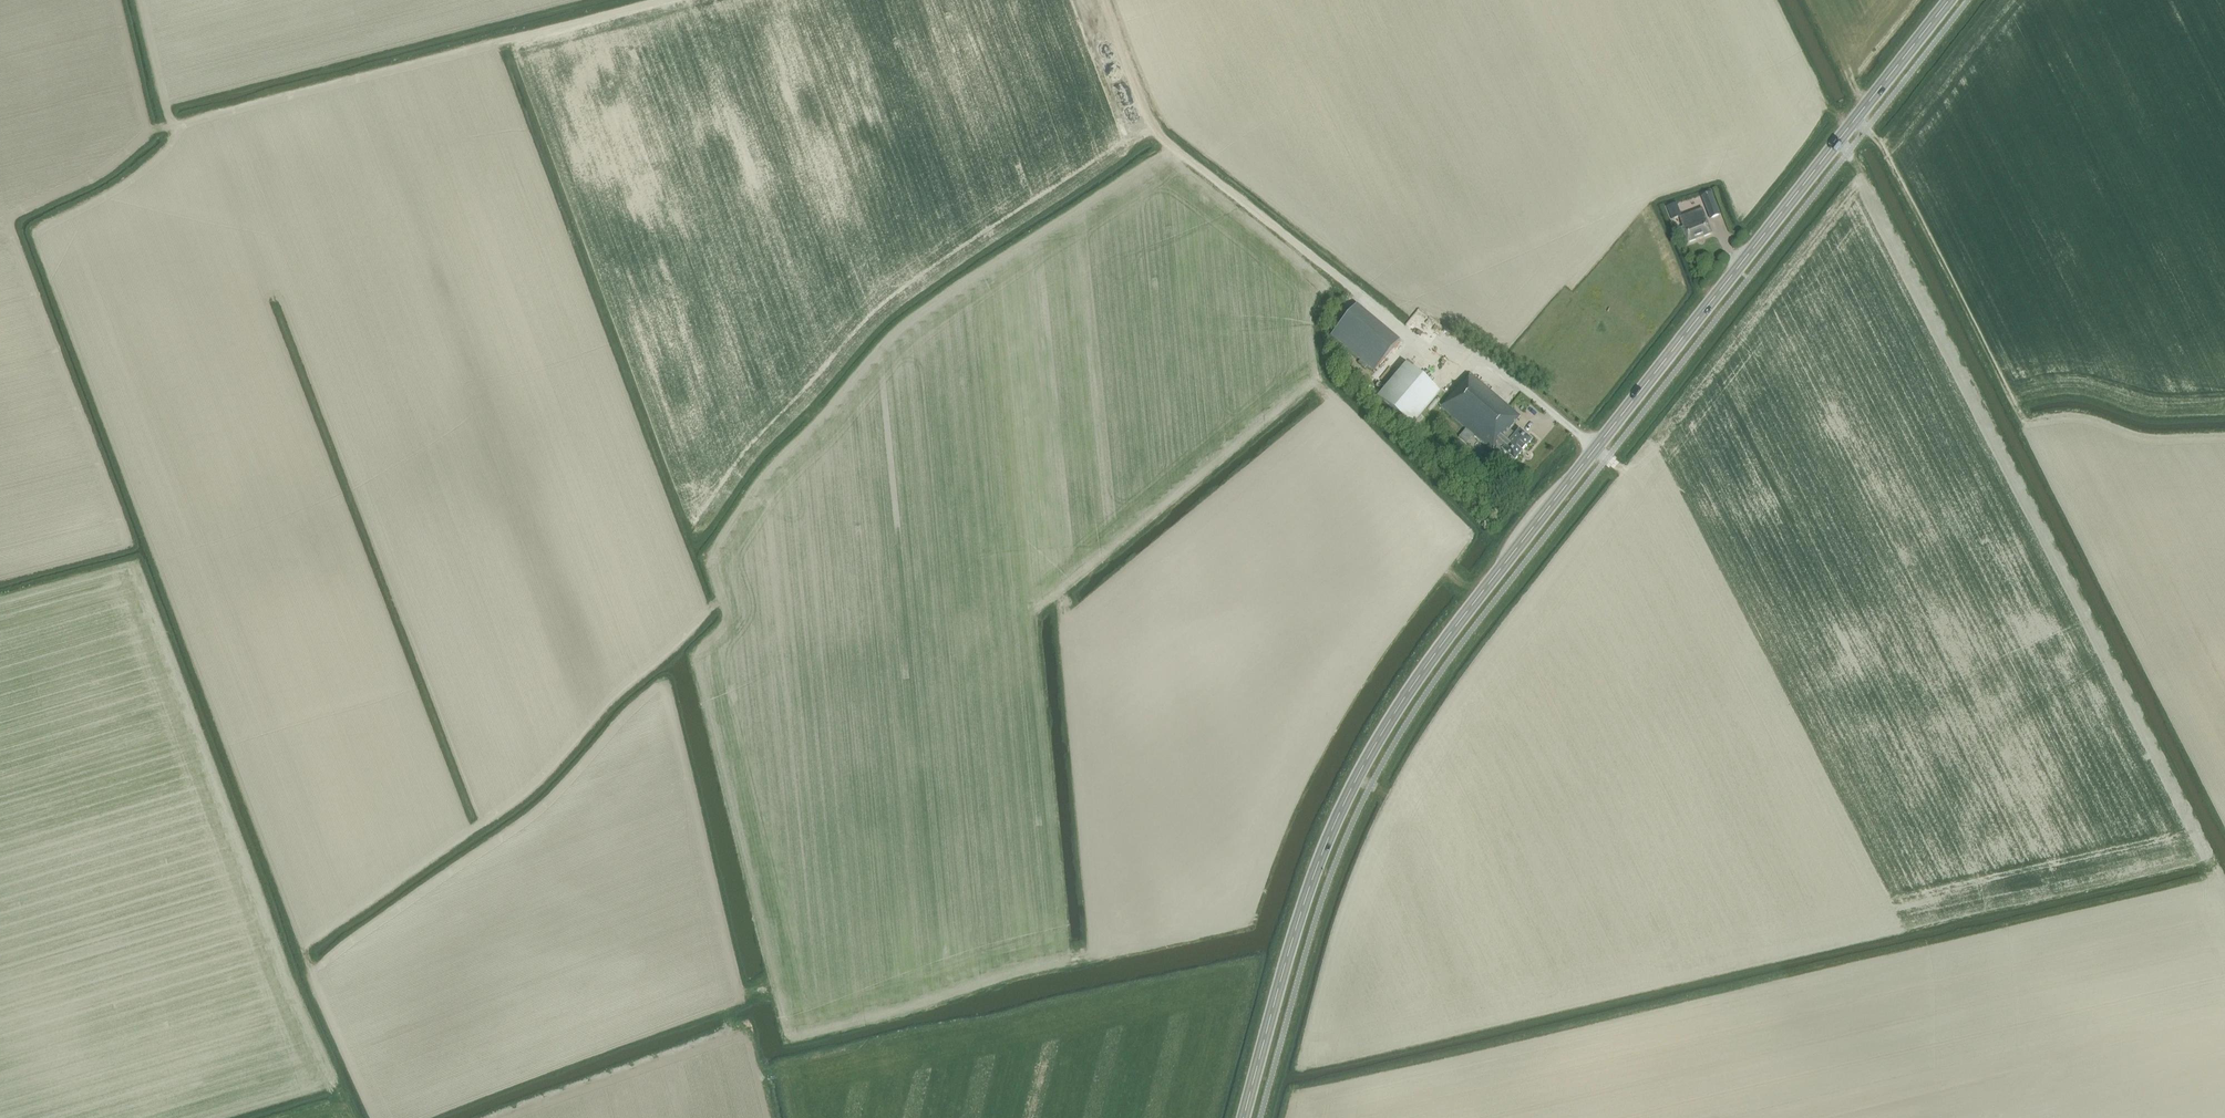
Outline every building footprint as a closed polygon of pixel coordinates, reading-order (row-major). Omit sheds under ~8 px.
[(1721,216),(1712,193),(1702,198),(1711,220),(1721,216)] [(1702,209),(1685,216),(1679,218),(1684,228),(1683,229),(1688,243),(1701,238),(1712,234),(1707,220),(1706,220),(1702,209)] [(1682,216),(1680,210),(1669,215),(1672,220),(1682,216)] [(1399,340),(1356,305),(1331,336),(1373,371),(1399,340)] [(1392,352),(1363,386),(1411,427),(1440,393),(1392,352)] [(1520,417),(1471,375),(1462,385),(1462,384),(1441,408),(1492,450),(1497,443),(1503,448),(1502,450),(1514,461),(1532,441),(1531,440),(1519,430),(1515,435),(1509,430),(1520,417)]
